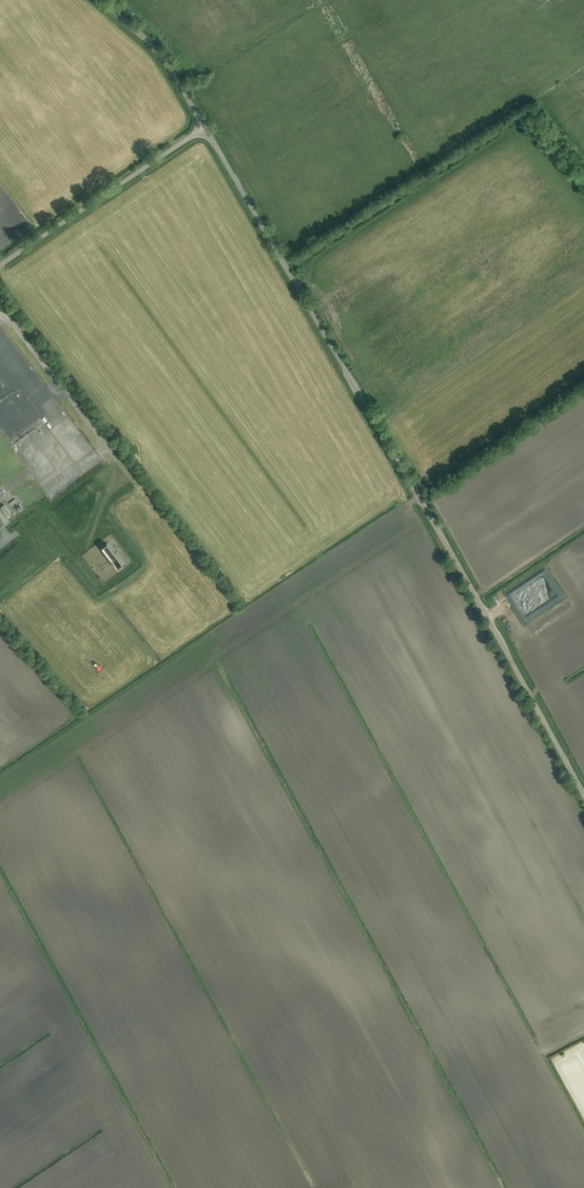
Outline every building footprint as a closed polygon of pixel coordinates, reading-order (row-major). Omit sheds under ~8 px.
[(11,437),(37,418),(30,408),(28,409),(26,407),(25,408),(22,405),(16,410),(15,409),(12,411),(13,412),(0,422),(0,423),(11,437)] [(39,427),(35,430),(40,436),(44,433),(39,427)] [(0,507),(7,516),(10,514),(4,505),(0,507)] [(102,547),(118,567),(122,564),(107,543),(102,547)] [(518,599),(524,598),(523,592),(520,592),(520,588),(515,589),(515,596),(517,596),(518,599)]
